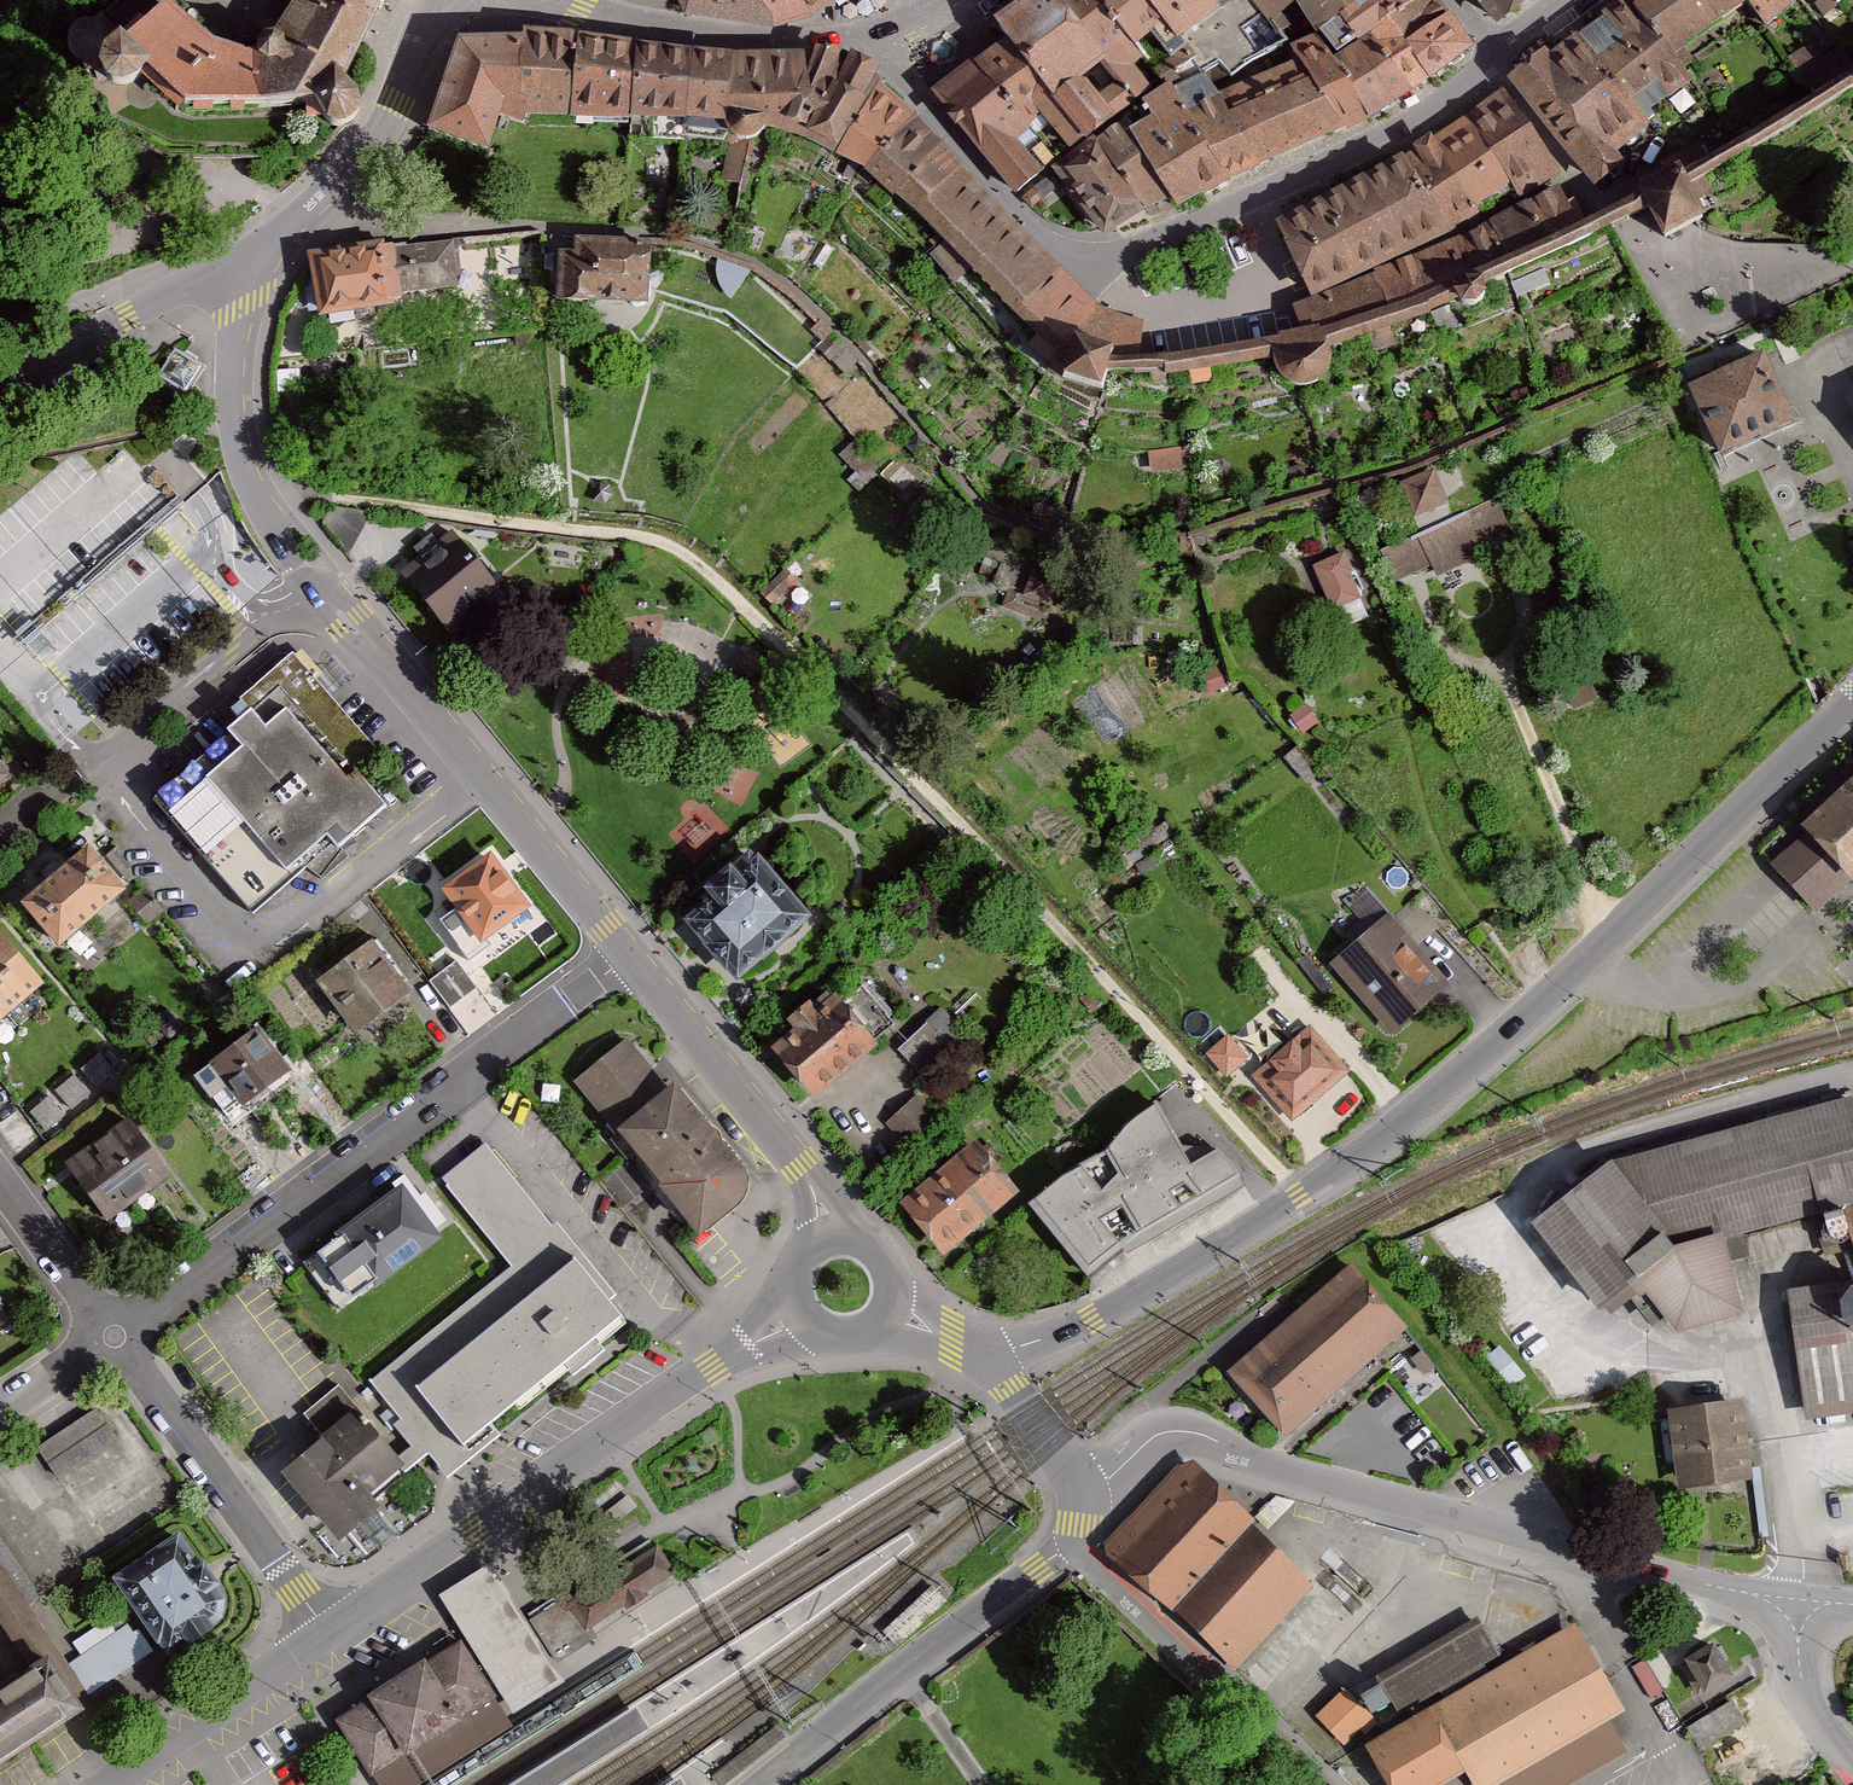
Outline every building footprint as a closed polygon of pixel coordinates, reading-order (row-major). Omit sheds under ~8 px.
[(297,3),(276,37),(265,41),(260,48),(254,58),(214,47),(202,36),(165,5),(144,25),(141,22),(121,39),(101,16),(92,24),(85,24),(79,26),(74,30),(70,36),(68,42),(68,48),(70,54),(74,60),(79,63),(86,65),(93,65),(94,75),(104,90),(122,96),(136,90),(143,84),(176,116),(319,114),(320,121),(324,127),(329,131),(336,133),(343,133),(349,131),(355,127),(359,121),(361,114),(360,107),(357,101),(353,96),(346,92),(370,50),(387,22),(403,0),(299,0),(297,3)] [(676,3),(685,23),(775,35),(749,0),(674,0),(676,3)] [(775,35),(814,26),(795,0),(749,0),(775,35)] [(814,26),(828,15),(838,7),(832,0),(795,0),(814,26)] [(995,30),(1005,44),(1082,145),(1085,147),(1135,104),(1049,0),(1032,0),(995,30)] [(1135,104),(1160,84),(1135,54),(1091,0),(1049,0),(1135,104)] [(1135,54),(1164,30),(1140,0),(1091,0),(1135,54)] [(1164,30),(1178,48),(1217,17),(1216,15),(1203,0),(1140,0),(1164,30)] [(1216,15),(1235,0),(1203,0),(1216,15)] [(1269,27),(1295,7),(1294,6),(1289,0),(1248,0),(1269,27)] [(1298,8),(1320,37),(1338,23),(1368,0),(1309,0),(1298,8)] [(1338,23),(1356,48),(1370,38),(1386,27),(1421,0),(1368,0),(1338,23)] [(1386,27),(1404,51),(1446,19),(1431,0),(1421,0),(1386,27)] [(1497,36),(1532,9),(1524,0),(1468,0),(1497,36)] [(1532,9),(1543,0),(1524,0),(1532,9)] [(1673,59),(1748,9),(1741,0),(1650,0),(1636,10),(1673,59)] [(1748,9),(1764,31),(1800,4),(1797,0),(1741,0),(1748,9)] [(1673,59),(1636,10),(1611,28),(1668,101),(1691,83),(1673,59)] [(1446,19),(1404,51),(1428,85),(1472,54),(1446,19)] [(1604,19),(1580,37),(1644,119),(1668,101),(1611,28),(1604,19)] [(1386,27),(1370,38),(1411,97),(1428,85),(1404,51),(1386,27)] [(1575,31),(1510,82),(1596,192),(1627,169),(1618,158),(1654,130),(1644,119),(1580,37),(1575,31)] [(1316,37),(1291,52),(1298,64),(1338,135),(1366,123),(1332,64),(1316,37)] [(1356,48),(1354,50),(1394,108),(1411,97),(1370,38),(1356,48)] [(457,47),(430,137),(489,158),(500,122),(525,123),(528,43),(457,47)] [(577,44),(528,43),(525,123),(570,125),(577,44)] [(577,44),(570,125),(631,127),(638,53),(577,44)] [(1005,44),(977,66),(1029,130),(1040,121),(1070,155),(1082,145),(1005,44)] [(1332,64),(1366,123),(1394,108),(1354,50),(1332,64)] [(691,58),(638,53),(631,127),(684,128),(691,58)] [(844,57),(814,55),(813,59),(783,138),(805,144),(844,57)] [(881,74),(844,57),(805,144),(836,163),(875,85),(881,74)] [(684,128),(726,131),(733,60),(691,58),(684,128)] [(762,132),(783,138),(813,59),(733,60),(726,130),(727,136),(729,142),(734,146),(739,149),(745,149),(751,148),(756,145),(759,141),(761,135),(762,132)] [(1298,64),(1221,102),(1261,172),(1338,135),(1298,64)] [(1029,130),(977,66),(936,99),(1016,197),(1043,175),(1018,145),(1032,134),(1029,130)] [(1681,180),(1685,187),(1688,194),(1852,95),(1852,74),(1681,180)] [(866,178),(916,124),(875,85),(836,163),(866,178)] [(1503,92),(1463,120),(1507,186),(1519,202),(1559,175),(1503,92)] [(1203,206),(1229,190),(1187,121),(1170,93),(1143,109),(1152,124),(1199,200),(1203,206)] [(1221,102),(1187,121),(1229,190),(1261,172),(1221,102)] [(1475,208),(1507,186),(1463,120),(1430,141),(1475,208)] [(916,124),(866,178),(894,204),(898,200),(941,154),(945,150),(916,124)] [(1152,124),(1130,136),(1170,203),(1176,213),(1199,200),(1152,124)] [(1089,148),(1139,215),(1170,203),(1130,136),(1125,127),(1089,148)] [(1475,208),(1430,141),(1401,160),(1451,234),(1479,215),(1475,208)] [(1139,215),(1089,148),(1052,176),(1060,187),(1102,243),(1139,215)] [(916,218),(962,175),(941,154),(898,200),(916,218)] [(1306,294),(1451,234),(1401,160),(1276,228),(1306,294)] [(941,244),(928,256),(953,282),(968,269),(1011,227),(962,175),(916,218),(941,244)] [(1052,176),(1023,199),(1032,210),(1060,187),(1052,176)] [(1644,212),(1646,218),(1663,249),(1705,227),(1688,194),(1685,187),(1681,180),(1679,176),(1657,186),(1636,196),(1640,204),(1644,212)] [(1562,195),(1532,210),(1548,246),(1580,231),(1562,195)] [(1646,218),(1640,204),(1624,211),(1580,231),(1548,246),(1503,266),(1477,278),(1484,293),(1614,233),(1619,231),(1631,225),(1646,218)] [(1532,210),(1487,232),(1503,266),(1548,246),(1532,210)] [(1011,227),(968,269),(1015,317),(1060,272),(1011,227)] [(1487,232),(1462,242),(1477,278),(1503,266),(1487,232)] [(409,297),(466,288),(460,243),(399,252),(398,242),(317,254),(327,322),(411,310),(409,297)] [(1462,242),(1412,265),(1425,298),(1450,289),(1456,305),(1462,311),(1477,311),(1486,300),(1484,293),(1477,278),(1462,242)] [(640,246),(584,246),(584,260),(572,260),(572,311),(660,311),(660,281),(665,281),(665,258),(640,258),(640,246)] [(1412,265),(1376,279),(1388,311),(1425,298),(1412,265)] [(1060,272),(1015,317),(1036,337),(1077,289),(1060,272)] [(1376,279),(1292,310),(1299,336),(1305,335),(1315,338),(1388,311),(1376,279)] [(1089,300),(1077,289),(1036,337),(1071,363),(1088,305),(1089,300)] [(1456,305),(1450,289),(1425,298),(1388,311),(1315,338),(1323,343),(1329,350),(1456,305)] [(1125,320),(1088,305),(1071,363),(1063,388),(1102,400),(1108,377),(1111,369),(1113,363),(1125,320)] [(1143,325),(1125,320),(1113,363),(1139,361),(1143,325)] [(1332,360),(1329,350),(1323,343),(1315,338),(1305,335),(1299,336),(1296,336),(1287,340),(1279,346),(1274,355),(1272,365),(1274,375),(1279,384),(1286,391),(1296,395),(1306,396),(1316,393),(1325,387),(1330,379),(1333,369),(1332,360)] [(1113,363),(1108,377),(1273,365),(1274,355),(1279,346),(1139,361),(1113,363)] [(1689,392),(1720,458),(1792,425),(1761,358),(1689,392)] [(1151,447),(1153,467),(1194,463),(1192,444),(1151,447)] [(1454,501),(1438,471),(1403,490),(1419,520),(1454,501)] [(1507,533),(1493,503),(1383,554),(1397,583),(1433,567),(1437,576),(1476,558),(1472,549),(1507,533)] [(404,579),(450,634),(501,591),(455,537),(404,579)] [(1312,569),(1330,614),(1363,601),(1344,556),(1312,569)] [(1065,581),(1032,568),(1019,603),(1052,616),(1065,581)] [(761,667),(751,657),(742,666),(752,676),(761,667)] [(351,767),(289,697),(270,713),(251,691),(219,719),(237,739),(166,801),(245,891),(328,818),(340,832),(389,789),(362,758),(351,767)] [(1294,719),(1304,735),(1319,726),(1308,710),(1294,719)] [(14,780),(0,762),(0,791),(14,780)] [(1809,829),(1814,835),(1780,866),(1824,914),(1852,887),(1852,788),(1809,829)] [(132,893),(94,851),(30,908),(67,950),(132,893)] [(685,917),(745,983),(816,919),(757,853),(685,917)] [(536,909),(495,856),(445,894),(485,947),(536,909)] [(1452,985),(1391,917),(1330,972),(1392,1040),(1452,985)] [(0,930),(0,931),(0,1032),(51,988),(0,930)] [(356,1036),(413,993),(376,943),(318,986),(356,1036)] [(777,1049),(820,1098),(884,1043),(843,995),(824,1011),(817,1002),(792,1024),(798,1030),(777,1049)] [(898,1048),(922,1075),(964,1038),(940,1012),(898,1048)] [(1207,1047),(1230,1072),(1251,1052),(1228,1028),(1207,1047)] [(293,1074),(261,1031),(213,1066),(216,1071),(199,1084),(213,1103),(229,1091),(243,1110),(293,1074)] [(1255,1084),(1294,1126),(1350,1074),(1312,1032),(1255,1084)] [(710,1237),(755,1199),(757,1187),(752,1174),(680,1089),(670,1097),(626,1046),(573,1091),(631,1160),(640,1153),(710,1237)] [(46,1126),(119,1072),(103,1051),(30,1104),(46,1126)] [(886,1125),(911,1152),(946,1121),(921,1093),(886,1125)] [(1732,1133),(1620,1162),(1541,1223),(1614,1319),(1650,1292),(1689,1337),(1720,1328),(1755,1318),(1738,1244),(1823,1221),(1852,1215),(1852,1102),(1732,1133)] [(1067,1179),(1065,1175),(1028,1208),(1088,1283),(1123,1255),(1243,1189),(1221,1151),(1192,1167),(1160,1110),(1126,1129),(1134,1142),(1067,1179)] [(175,1178),(130,1120),(66,1170),(112,1228),(175,1178)] [(458,1128),(428,1152),(443,1171),(473,1147),(458,1128)] [(902,1207),(948,1260),(1025,1194),(979,1141),(902,1207)] [(511,1269),(368,1385),(401,1425),(394,1430),(410,1450),(398,1459),(362,1415),(289,1475),(345,1543),(360,1532),(381,1515),(387,1509),(378,1498),(427,1458),(443,1478),(536,1402),(546,1394),(553,1388),(561,1382),(635,1321),(557,1225),(552,1230),(486,1149),(442,1184),(511,1269)] [(447,1240),(408,1187),(339,1239),(379,1291),(394,1280),(421,1259),(447,1240)] [(1823,1221),(1829,1256),(1851,1252),(1852,1263),(1852,1215),(1823,1221)] [(1232,1378),(1290,1443),(1416,1329),(1359,1265),(1232,1378)] [(1786,1297),(1809,1425),(1852,1417),(1852,1285),(1786,1297)] [(95,1401),(36,1441),(60,1475),(118,1435),(95,1401)] [(1736,1403),(1672,1412),(1683,1486),(1746,1477),(1736,1403)] [(1214,1475),(1200,1463),(1172,1468),(1100,1551),(1172,1613),(1259,1514),(1214,1475)] [(400,1539),(381,1515),(360,1532),(380,1556),(400,1539)] [(1183,1618),(1235,1667),(1313,1586),(1262,1536),(1183,1618)] [(235,1616),(182,1537),(119,1580),(172,1659),(235,1616)] [(644,1595),(675,1576),(658,1547),(569,1603),(586,1631),(624,1607),(627,1612),(647,1600),(644,1595)] [(560,1684),(492,1572),(458,1592),(444,1601),(513,1713),(560,1684)] [(91,1713),(0,1574),(0,1772),(91,1713)] [(586,1631),(569,1603),(566,1599),(532,1620),(556,1659),(591,1638),(586,1631)] [(68,1647),(96,1687),(154,1647),(126,1606),(68,1647)] [(1502,1660),(1480,1622),(1376,1681),(1398,1719),(1502,1660)] [(1577,1627),(1372,1746),(1395,1784),(1451,1784),(1469,1775),(1475,1784),(1503,1784),(1627,1713),(1577,1627)] [(1720,1633),(1680,1654),(1699,1690),(1739,1669),(1720,1633)] [(497,1698),(461,1640),(377,1692),(338,1717),(374,1774),(414,1749),(497,1698)] [(1661,1653),(1632,1672),(1650,1701),(1679,1683),(1661,1653)] [(1371,1721),(1344,1693),(1317,1719),(1344,1747),(1371,1721)] [(1688,1722),(1702,1745),(1749,1716),(1735,1693),(1688,1722)] [(497,1698),(414,1749),(374,1774),(381,1784),(425,1784),(516,1729),(497,1698)] [(519,1784),(565,1784),(649,1732),(636,1711),(519,1784)]
